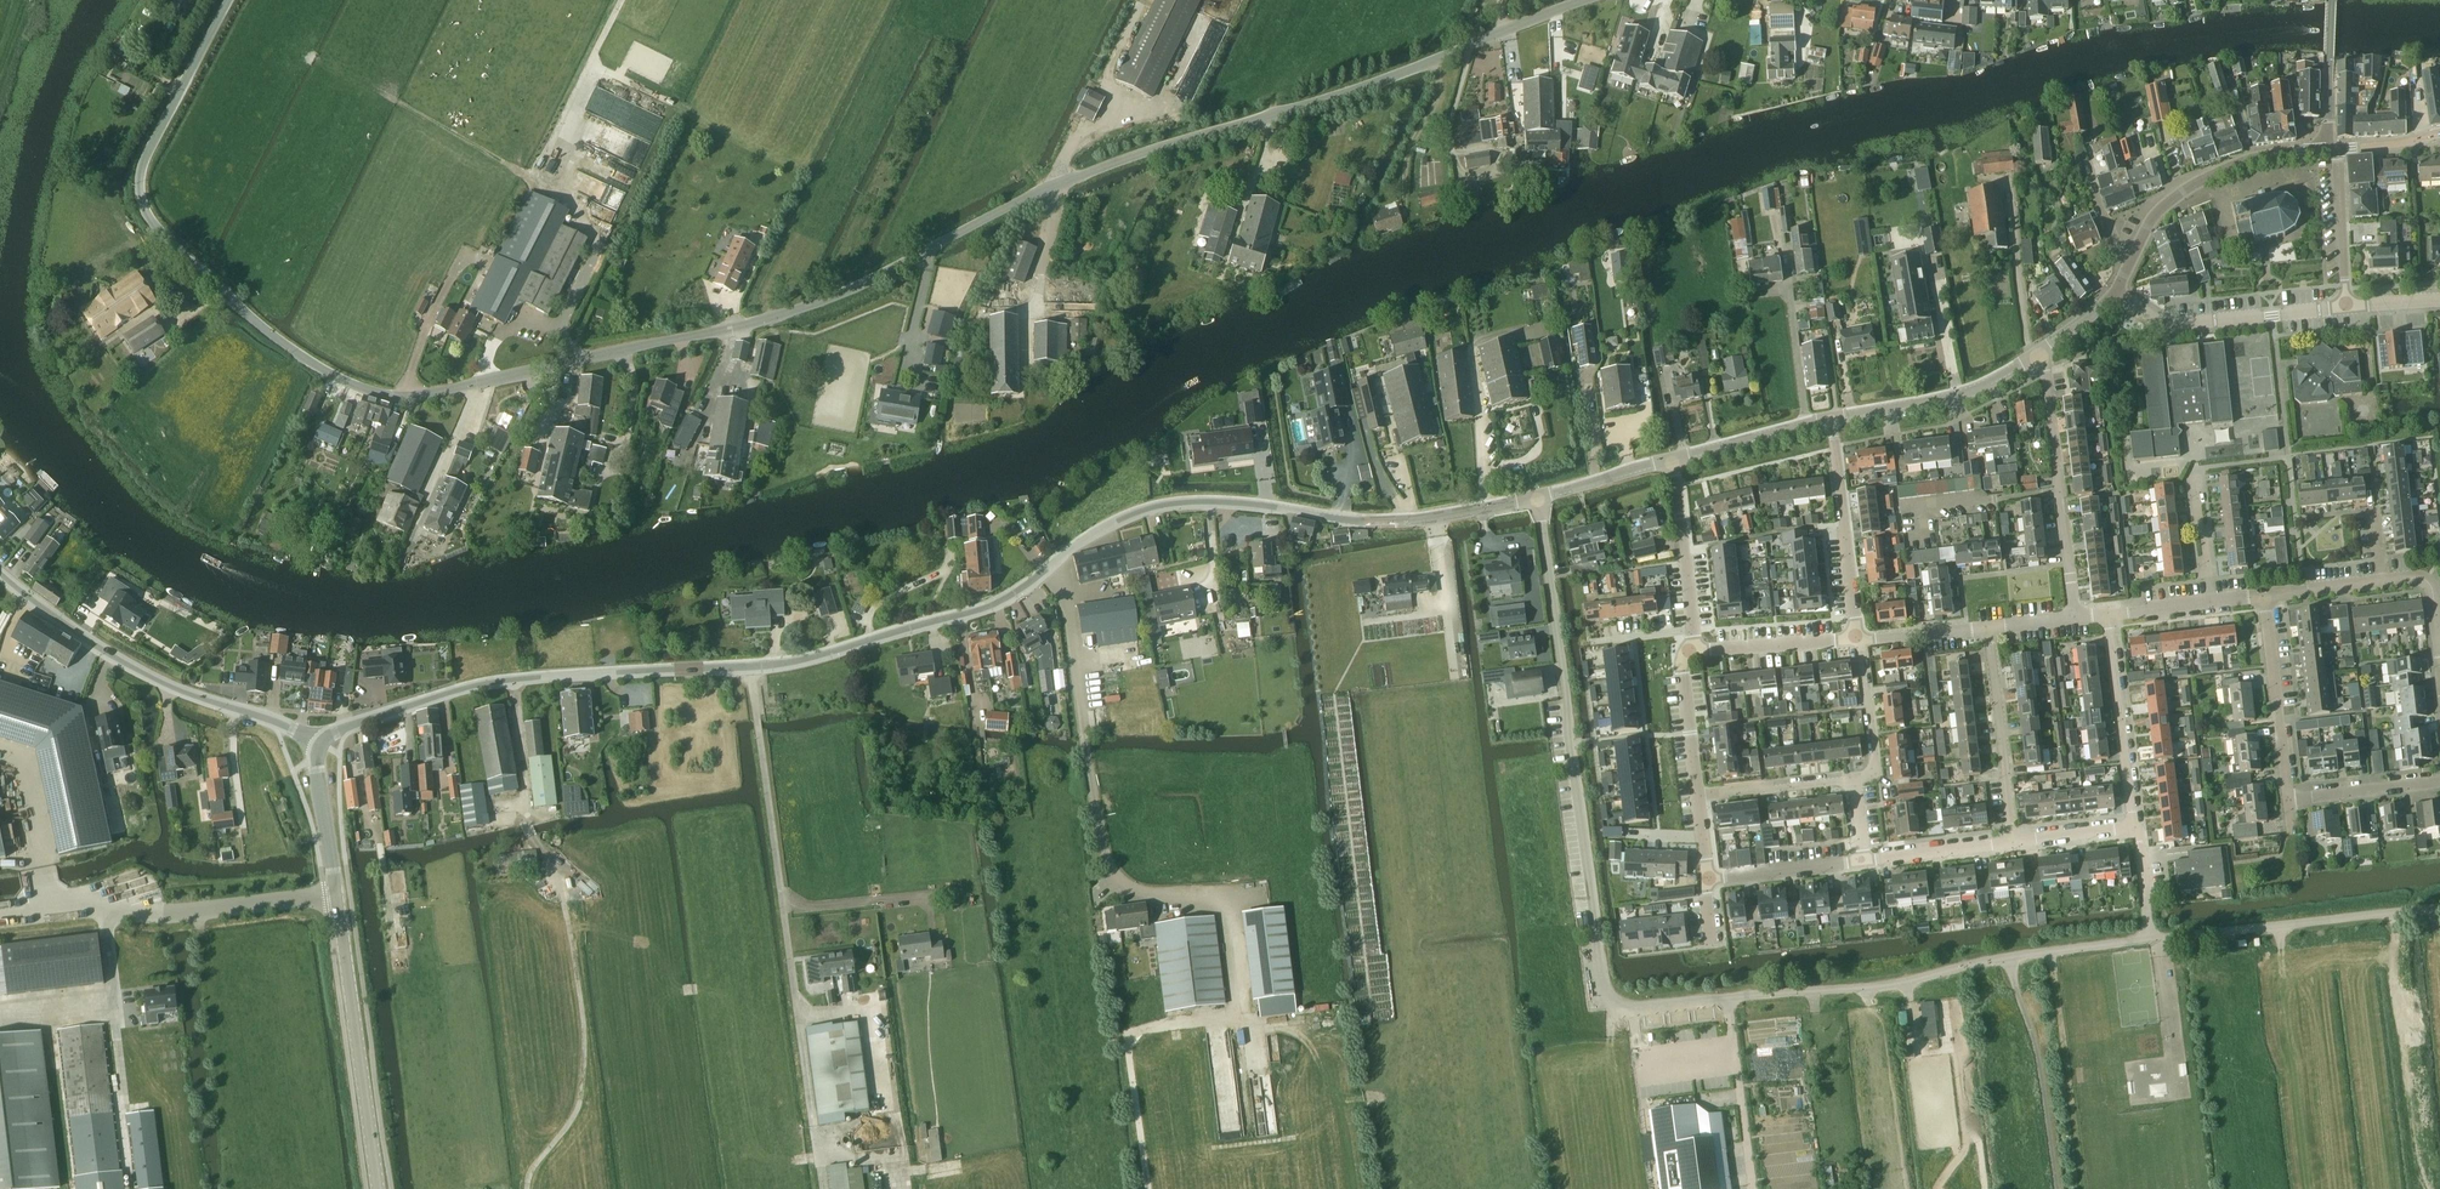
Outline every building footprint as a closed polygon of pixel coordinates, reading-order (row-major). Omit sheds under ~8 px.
[(1150,98),(1199,0),(1156,0),(1116,81),(1150,98)] [(1913,4),(1944,8),(1945,0),(1914,0),(1913,4)] [(1996,10),(1996,0),(1981,0),(1980,9),(1996,10)] [(1996,10),(2017,11),(2018,0),(1996,0),(1996,10)] [(2047,0),(2028,0),(2029,18),(2048,17),(2048,11),(2047,0)] [(2048,11),(2068,10),(2067,0),(2047,0),(2048,11)] [(1944,8),(1913,4),(1912,19),(1942,23),(1944,8)] [(1794,5),(1769,5),(1770,30),(1771,30),(1784,30),(1794,30),(1794,29),(1794,5)] [(1874,22),(1876,9),(1854,6),(1853,10),(1843,8),(1840,28),(1872,32),(1874,22)] [(1976,26),(1976,9),(1963,8),(1962,25),(1976,26)] [(1909,39),(1912,21),(1892,17),(1891,23),(1885,22),(1883,35),(1909,39)] [(1934,46),(1942,47),(1942,48),(1953,50),(1956,29),(1916,24),(1913,44),(1923,45),(1923,48),(1933,49),(1934,46)] [(1751,46),(1762,45),(1761,26),(1750,26),(1751,46)] [(1648,34),(1624,27),(1610,74),(1639,83),(1638,87),(1660,94),(1668,71),(1666,71),(1671,57),(1663,54),(1658,68),(1656,67),(1655,70),(1645,66),(1644,67),(1639,65),(1648,34)] [(1669,33),(1663,54),(1671,57),(1666,71),(1668,71),(1660,94),(1682,101),(1691,74),(1692,74),(1702,43),(1669,33)] [(1784,39),(1771,40),(1772,59),(1769,59),(1769,81),(1794,80),(1793,69),(1796,69),(1795,39),(1784,39)] [(1880,69),(1886,48),(1875,44),(1869,65),(1880,69)] [(1825,59),(1826,50),(1811,47),(1809,55),(1825,59)] [(1867,63),(1868,51),(1861,50),(1859,62),(1867,63)] [(2339,63),(2338,107),(2368,107),(2368,106),(2372,98),(2378,84),(2381,58),(2364,57),(2364,81),(2360,81),(2360,75),(2353,75),(2353,63),(2339,63)] [(2246,75),(2243,59),(2234,61),(2237,77),(2246,75)] [(2313,63),(2297,63),(2297,73),(2300,73),(2300,84),(2307,85),(2307,87),(2319,88),(2320,68),(2318,66),(2313,66),(2313,63)] [(1915,76),(1916,66),(1906,65),(1905,74),(1915,76)] [(2217,95),(2227,92),(2219,65),(2208,68),(2217,95)] [(2296,74),(2296,65),(2288,65),(2288,74),(2296,74)] [(1584,66),(1580,81),(1593,85),(1597,70),(1584,66)] [(1722,71),(1720,81),(1729,83),(1731,73),(1722,71)] [(2437,73),(2422,75),(2430,125),(2432,127),(2439,126),(2439,89),(2437,73)] [(2288,81),(2279,82),(2282,103),(2280,103),(2282,116),(2292,114),(2288,81)] [(1524,132),(1546,132),(1552,132),(1552,130),(1552,121),(1552,82),(1523,82),(1524,132)] [(2275,116),(2269,117),(2273,143),(2283,142),(2280,116),(2282,116),(2280,103),(2282,103),(2279,82),(2278,83),(2271,84),(2273,94),(2275,116)] [(2153,117),(2169,114),(2163,84),(2148,88),(2153,117)] [(2307,85),(2300,84),(2300,117),(2318,118),(2319,88),(2307,87),(2307,85)] [(2254,109),(2248,109),(2250,120),(2269,117),(2264,86),(2252,88),(2254,109)] [(1092,121),(1102,99),(1087,92),(1077,113),(1092,121)] [(2369,118),(2370,137),(2397,136),(2405,135),(2405,92),(2391,92),(2391,112),(2381,112),(2381,117),(2369,118)] [(2081,102),(2068,104),(2072,122),(2084,120),(2081,102)] [(2338,138),(2353,138),(2353,119),(2358,119),(2358,115),(2367,115),(2368,107),(2338,107),(2338,138)] [(1478,111),(1461,114),(1462,124),(1479,121),(1478,115),(1478,111)] [(2280,116),(2283,142),(2296,141),(2292,114),(2282,116),(2280,116)] [(2366,118),(2367,115),(2358,115),(2358,119),(2353,119),(2353,138),(2370,137),(2369,118),(2366,118)] [(2207,125),(2219,159),(2243,151),(2230,117),(2207,125)] [(2269,117),(2250,120),(2253,146),(2273,143),(2269,117)] [(1496,140),(1509,138),(1509,137),(1514,136),(1512,124),(1507,125),(1506,118),(1480,122),(1483,142),(1496,140)] [(2086,131),(2084,120),(2060,125),(2062,136),(2086,131)] [(1552,132),(1546,132),(1546,152),(1550,152),(1550,164),(1554,168),(1564,168),(1568,164),(1568,159),(1569,159),(1571,122),(1566,122),(1552,121),(1552,130),(1552,132)] [(2196,168),(2219,159),(2207,125),(2206,121),(2197,124),(2200,132),(2185,137),(2188,145),(2188,147),(2183,149),(2186,159),(2192,157),(2196,168)] [(1578,128),(1578,130),(1576,149),(1592,150),(1594,137),(1597,137),(1598,127),(1583,126),(1582,129),(1578,128)] [(2048,129),(2041,130),(2033,131),(2036,165),(2052,163),(2050,149),(2048,129)] [(1546,152),(1546,132),(1524,132),(1524,149),(1515,149),(1515,158),(1519,162),(1527,162),(1532,157),(1531,153),(1546,153),(1546,152)] [(1510,148),(1509,138),(1496,140),(1497,145),(1501,145),(1501,149),(1510,148)] [(2125,162),(2137,159),(2132,141),(2121,145),(2125,162)] [(2110,174),(2097,177),(2101,191),(2100,192),(2105,209),(2134,198),(2118,145),(2103,149),(2110,174)] [(2084,146),(2077,147),(2080,163),(2087,161),(2084,146)] [(1997,153),(1982,155),(1983,161),(1984,174),(1984,175),(2013,171),(2011,151),(1997,153)] [(1476,155),(1464,158),(1466,171),(1479,168),(1476,155)] [(2435,157),(2435,159),(2420,159),(2420,164),(2419,164),(2421,182),(2439,182),(2439,157),(2435,157)] [(2361,185),(2361,191),(2361,192),(2369,192),(2369,187),(2376,186),(2373,158),(2348,160),(2350,185),(2361,185)] [(2386,186),(2407,185),(2406,162),(2393,163),(2393,160),(2384,161),(2385,168),(2377,169),(2378,189),(2386,189),(2386,186)] [(1975,175),(1984,174),(1983,161),(1973,162),(1975,175)] [(2134,194),(2162,186),(2155,161),(2145,163),(2146,167),(2128,172),(2134,194)] [(1352,203),(1360,175),(1352,173),(1337,169),(1333,184),(1327,212),(1343,215),(1347,202),(1352,203)] [(1983,190),(1968,192),(1974,238),(1986,237),(1986,240),(2006,237),(1999,188),(1992,189),(1992,183),(1982,184),(1983,190)] [(1780,209),(1777,189),(1762,191),(1765,211),(1780,209)] [(1418,197),(1421,208),(1443,202),(1440,191),(1418,197)] [(2286,197),(2276,195),(2275,194),(2273,195),(2274,196),(2268,198),(2268,196),(2266,196),(2265,191),(2259,192),(2261,198),(2258,198),(2259,200),(2254,201),(2253,199),(2251,200),(2252,202),(2246,203),(2246,202),(2244,202),(2244,204),(2240,205),(2240,203),(2237,204),(2238,206),(2234,207),(2233,205),(2231,205),(2241,246),(2254,242),(2255,244),(2257,244),(2256,242),(2262,240),(2262,243),(2264,242),(2263,240),(2269,239),(2269,241),(2271,240),(2271,238),(2276,237),(2277,239),(2279,238),(2278,236),(2283,235),(2284,237),(2286,236),(2285,234),(2295,228),(2295,229),(2297,229),(2296,226),(2299,218),(2301,218),(2301,216),(2299,216),(2297,205),(2298,205),(2298,203),(2295,204),(2288,198),(2289,196),(2286,196),(2286,197)] [(2369,192),(2361,192),(2361,191),(2356,192),(2356,193),(2351,194),(2353,218),(2377,216),(2375,192),(2369,192)] [(470,309),(479,314),(503,326),(511,311),(525,305),(548,316),(587,240),(561,227),(568,212),(530,192),(470,309)] [(1260,272),(1279,207),(1251,199),(1237,250),(1233,249),(1228,263),(1260,272)] [(609,226),(614,215),(592,204),(587,214),(609,226)] [(1401,224),(1396,209),(1395,204),(1386,207),(1386,209),(1381,211),(1382,213),(1372,216),(1377,232),(1401,224)] [(1789,207),(1780,209),(1781,221),(1791,220),(1789,207)] [(1222,258),(1236,214),(1219,208),(1205,250),(1205,252),(1207,253),(1205,261),(1218,264),(1220,257),(1222,258)] [(2090,214),(2082,217),(2072,221),(2068,223),(2067,227),(2069,231),(2068,231),(2076,251),(2101,241),(2093,221),(2093,222),(2090,214)] [(2202,214),(2179,222),(2184,235),(2187,235),(2191,249),(2202,245),(2205,254),(2221,249),(2217,238),(2215,239),(2213,239),(2211,239),(2209,235),(2211,233),(2209,228),(2207,228),(2202,214)] [(1731,220),(1731,221),(1737,260),(1749,258),(1748,249),(1747,248),(1747,247),(1743,219),(1741,219),(1731,220)] [(2380,234),(2397,234),(2396,222),(2380,222),(2380,234)] [(1796,230),(1792,230),(1792,233),(1795,253),(1812,251),(1817,250),(1815,234),(1810,234),(1809,228),(1807,228),(1805,226),(1798,227),(1796,230)] [(2154,235),(2159,250),(2179,243),(2178,240),(2181,239),(2179,233),(2176,234),(2174,226),(2154,235)] [(643,233),(635,227),(630,232),(638,239),(643,233)] [(765,229),(762,235),(770,239),(773,233),(765,229)] [(1927,255),(1943,253),(1939,229),(1923,232),(1927,255)] [(1873,255),(1870,233),(1861,234),(1864,256),(1873,255)] [(2006,237),(1986,240),(1986,241),(1981,241),(1982,252),(2008,248),(2006,237)] [(715,284),(732,292),(753,248),(735,240),(715,284)] [(2033,265),(2031,247),(2031,240),(2022,241),(2022,248),(2024,266),(2033,265)] [(1036,249),(1019,243),(1017,242),(1004,277),(1023,284),(1036,249)] [(2183,256),(2179,243),(2159,250),(2163,263),(2183,256)] [(1198,248),(1196,256),(1203,258),(1205,252),(1205,250),(1198,248)] [(2197,275),(2205,272),(2197,249),(2190,252),(2197,275)] [(2369,251),(2370,270),(2370,271),(2398,270),(2397,261),(2409,260),(2409,250),(2369,251)] [(1812,251),(1795,253),(1798,275),(1815,273),(1812,251)] [(1625,253),(1610,254),(1613,281),(1628,279),(1625,253)] [(1892,259),(1905,330),(1898,331),(1901,344),(1907,343),(1934,338),(1920,254),(1892,259)] [(2183,256),(2163,263),(2166,270),(2168,269),(2171,276),(2186,272),(2185,263),(2183,256)] [(2068,257),(2056,266),(2080,300),(2093,292),(2082,277),(2068,257)] [(1769,269),(1771,282),(1783,281),(1780,258),(1763,260),(1764,270),(1769,269)] [(624,270),(627,263),(618,259),(615,266),(624,270)] [(1752,285),(1771,282),(1769,269),(1764,270),(1763,260),(1749,262),(1752,285)] [(1587,261),(1577,262),(1579,282),(1590,280),(1587,261)] [(100,339),(156,302),(136,273),(81,311),(100,339)] [(1962,285),(1970,284),(1969,273),(1960,274),(1962,285)] [(2056,306),(2065,300),(2059,291),(2063,289),(2054,276),(2048,280),(2050,284),(2033,295),(2046,313),(2048,312),(2050,314),(2058,309),(2056,306)] [(2160,282),(2149,283),(2150,284),(2150,285),(2149,285),(2150,300),(2159,299),(2159,305),(2165,304),(2164,298),(2188,295),(2189,295),(2187,279),(2166,281),(2160,282)] [(1633,286),(1623,287),(1624,295),(1634,294),(1633,286)] [(421,299),(414,312),(421,316),(428,303),(421,299)] [(1841,320),(1838,303),(1827,305),(1830,322),(1841,320)] [(1824,306),(1818,306),(1809,307),(1810,323),(1826,321),(1824,306)] [(442,309),(434,325),(448,333),(447,335),(463,343),(479,314),(470,309),(467,316),(459,312),(453,323),(452,322),(455,316),(442,309)] [(602,320),(604,313),(598,311),(595,318),(602,320)] [(948,340),(955,318),(936,313),(930,334),(948,340)] [(990,395),(1017,395),(1017,318),(989,318),(990,395)] [(135,354),(163,335),(153,320),(125,338),(135,354)] [(1086,321),(1072,321),(1072,341),(1085,341),(1086,321)] [(1069,356),(1069,351),(1065,351),(1066,326),(1034,325),(1033,361),(1065,362),(1065,356),(1069,356)] [(1841,332),(1845,354),(1858,351),(1858,350),(1875,347),(1871,327),(1841,332)] [(1574,330),(1570,330),(1572,342),(1576,341),(1577,346),(1579,368),(1595,366),(1590,328),(1574,330)] [(1390,337),(1391,342),(1395,357),(1404,355),(1412,352),(1425,349),(1420,329),(1390,337)] [(2378,336),(2381,369),(2382,369),(2382,368),(2393,367),(2393,369),(2403,367),(2403,366),(2423,364),(2423,365),(2424,365),(2421,332),(2419,332),(2419,333),(2400,335),(2399,333),(2390,334),(2391,336),(2379,337),(2379,336),(2378,336)] [(1538,342),(1545,371),(1561,367),(1554,338),(1538,342)] [(1089,339),(1086,356),(1096,358),(1099,341),(1089,339)] [(1346,340),(1340,341),(1344,354),(1349,353),(1346,340)] [(1487,386),(1521,378),(1513,340),(1478,348),(1487,386)] [(1703,370),(1710,369),(1705,340),(1697,341),(1703,370)] [(772,381),(781,347),(759,342),(750,376),(772,381)] [(2330,354),(2333,351),(2320,342),(2309,357),(2297,358),(2298,366),(2292,374),(2295,400),(2301,405),(2327,402),(2333,395),(2335,397),(2346,396),(2345,383),(2332,374),(2337,368),(2330,363),(2331,362),(2330,354)] [(744,362),(748,346),(737,343),(733,360),(744,362)] [(1823,344),(1807,346),(1802,346),(1808,390),(1829,387),(1823,344)] [(2163,360),(2162,351),(2142,353),(2151,432),(2131,434),(2134,462),(2180,457),(2178,437),(2182,432),(2178,429),(2178,425),(2212,421),(2213,426),(2233,423),(2223,344),(2204,346),(2205,355),(2200,356),(2198,346),(2167,350),(2168,360),(2163,360)] [(940,367),(942,348),(927,345),(924,364),(940,367)] [(1668,347),(1659,349),(1660,351),(1662,364),(1663,368),(1672,366),(1668,350),(1668,347)] [(1337,351),(1328,353),(1330,362),(1339,360),(1337,351)] [(2345,383),(2346,396),(2362,394),(2357,352),(2336,354),(2333,351),(2330,354),(2331,362),(2330,363),(2337,368),(2332,374),(2345,383)] [(1408,370),(1383,376),(1393,414),(1427,404),(1417,367),(1412,352),(1404,355),(1408,370)] [(1445,422),(1472,418),(1464,353),(1436,356),(1445,422)] [(1725,393),(1749,388),(1746,371),(1744,371),(1741,358),(1724,361),(1727,375),(1722,376),(1725,393)] [(2089,379),(2099,378),(2098,367),(2085,369),(2084,363),(2073,365),(2075,378),(2070,379),(2071,389),(2077,389),(2077,394),(2090,392),(2089,379)] [(1605,412),(1634,408),(1629,368),(1600,372),(1605,412)] [(1347,407),(1340,371),(1314,376),(1321,413),(1310,415),(1317,452),(1344,447),(1337,410),(1347,407)] [(1699,381),(1701,381),(1700,375),(1673,380),(1676,396),(1681,395),(1682,401),(1702,397),(1699,381)] [(574,414),(589,416),(590,408),(599,409),(603,380),(581,377),(577,406),(575,406),(574,414)] [(1372,378),(1357,382),(1360,391),(1367,418),(1381,414),(1374,387),(1372,378)] [(1526,400),(1521,378),(1487,386),(1492,408),(1526,400)] [(658,380),(650,401),(651,402),(650,406),(662,411),(658,421),(660,425),(671,429),(684,393),(675,390),(676,386),(658,380)] [(1529,398),(1537,396),(1534,382),(1526,383),(1529,398)] [(2378,393),(2388,392),(2387,384),(2377,385),(2378,393)] [(915,421),(919,402),(901,399),(902,396),(902,395),(881,391),(876,418),(891,420),(891,417),(915,421)] [(303,411),(313,416),(321,398),(311,393),(303,411)] [(376,406),(378,401),(364,396),(358,414),(356,413),(353,423),(367,427),(369,421),(370,422),(373,415),(376,406)] [(2067,416),(2083,414),(2081,398),(2065,400),(2067,416)] [(707,464),(737,469),(747,405),(717,400),(707,464)] [(378,401),(376,406),(373,415),(376,416),(373,423),(379,425),(371,450),(385,455),(390,440),(389,440),(393,429),(385,426),(392,406),(378,401)] [(1247,425),(1262,423),(1259,402),(1244,404),(1247,425)] [(2096,412),(2103,412),(2102,402),(2095,403),(2096,412)] [(344,403),(340,414),(348,417),(352,406),(344,403)] [(2024,405),(2016,406),(2019,434),(2026,434),(2025,426),(2034,425),(2032,404),(2030,405),(2029,403),(2025,404),(2024,405)] [(1393,431),(1397,447),(1435,437),(1427,404),(1393,414),(1397,430),(1393,431)] [(590,408),(589,416),(587,435),(596,437),(599,409),(590,408)] [(2104,421),(2103,412),(2096,412),(2097,422),(2104,421)] [(1367,418),(1370,431),(1384,428),(1381,414),(1367,418)] [(2085,430),(2083,414),(2067,416),(2068,432),(2085,430)] [(686,453),(701,423),(688,416),(672,446),(686,453)] [(756,433),(756,434),(758,434),(756,444),(767,448),(771,437),(775,424),(761,419),(756,433)] [(315,438),(335,447),(339,437),(331,435),(333,430),(321,425),(315,438)] [(410,427),(386,481),(417,495),(441,441),(410,427)] [(1200,445),(1191,446),(1194,466),(1217,463),(1217,460),(1216,456),(1226,455),(1227,459),(1253,455),(1250,432),(1249,429),(1236,431),(1236,434),(1214,437),(1213,434),(1200,436),(1201,442),(1200,443),(1201,445),(1200,445)] [(1977,451),(1992,449),(1990,430),(1982,431),(1982,429),(1974,430),(1975,432),(1974,432),(1974,434),(1968,434),(1970,453),(1977,452),(1977,451)] [(2006,429),(1990,430),(1992,449),(1994,458),(2009,456),(2008,447),(2007,436),(2006,429)] [(498,430),(489,448),(495,451),(504,433),(498,430)] [(541,482),(571,490),(573,479),(580,480),(582,471),(575,470),(583,437),(553,430),(541,482)] [(608,442),(614,444),(617,432),(611,430),(608,442)] [(2036,440),(2044,439),(2043,430),(2035,431),(2036,440)] [(2068,432),(2070,448),(2087,446),(2085,430),(2068,432)] [(2264,452),(2279,450),(2277,430),(2262,431),(2264,452)] [(756,434),(756,433),(750,433),(748,443),(756,444),(758,434),(756,434)] [(2100,445),(2107,444),(2106,434),(2099,435),(2100,445)] [(1934,441),(1937,463),(1952,461),(1952,466),(1960,465),(1958,450),(1951,450),(1949,440),(1934,441)] [(1937,463),(1934,441),(1918,443),(1921,464),(1937,463)] [(460,442),(437,496),(458,507),(467,488),(462,486),(456,483),(459,476),(458,476),(462,466),(465,467),(467,461),(469,462),(475,449),(460,442)] [(1921,464),(1918,443),(1903,445),(1904,456),(1898,457),(1899,472),(1907,471),(1907,466),(1921,464)] [(2107,444),(2100,445),(2101,453),(2108,453),(2107,444)] [(602,465),(606,449),(593,445),(588,462),(602,465)] [(1298,448),(1300,457),(1312,454),(1310,445),(1298,448)] [(2070,448),(2072,464),(2089,462),(2087,446),(2070,448)] [(2383,449),(2385,462),(2413,459),(2413,454),(2405,455),(2404,447),(2383,449)] [(533,475),(539,453),(524,449),(518,471),(533,475)] [(2367,449),(2359,450),(2359,459),(2368,458),(2367,449)] [(1886,450),(1872,452),(1874,468),(1888,467),(1888,468),(1895,467),(1893,453),(1887,454),(1886,450)] [(1872,452),(1857,453),(1858,458),(1859,470),(1874,468),(1872,452)] [(1858,458),(1849,459),(1851,475),(1860,474),(1859,470),(1858,458)] [(2414,464),(2413,459),(2385,462),(2386,476),(2407,473),(2406,465),(2414,464)] [(1995,468),(1994,462),(1986,463),(1988,475),(1996,474),(1995,468)] [(2089,462),(2072,464),(2074,480),(2091,478),(2089,462)] [(1978,463),(1964,464),(1966,478),(1980,476),(1978,463)] [(736,473),(737,469),(707,464),(704,477),(734,482),(735,482),(741,483),(742,474),(736,473)] [(2002,467),(1995,468),(1996,474),(1996,477),(2000,476),(2003,476),(2002,467)] [(2351,480),(2353,502),(2366,500),(2365,486),(2371,485),(2370,470),(2357,472),(2358,479),(2351,480)] [(2306,481),(2298,482),(2298,486),(2301,508),(2314,506),(2311,477),(2310,472),(2305,473),(2305,478),(2306,481)] [(2314,472),(2310,472),(2311,477),(2314,506),(2327,505),(2324,483),(2316,484),(2315,477),(2314,472)] [(2220,480),(2221,495),(2239,493),(2237,473),(2221,474),(2222,480),(2220,480)] [(2408,481),(2407,473),(2386,476),(2388,489),(2416,485),(2416,480),(2408,481)] [(2003,476),(2000,476),(2001,488),(2017,486),(2016,474),(2003,476)] [(2340,503),(2337,474),(2331,475),(2332,482),(2324,483),(2327,505),(2340,503)] [(2353,502),(2351,480),(2342,481),(2341,474),(2337,474),(2340,503),(2353,502)] [(2001,490),(2001,488),(2000,476),(1996,477),(1991,477),(1993,491),(2001,490)] [(2091,478),(2074,480),(2076,496),(2093,494),(2091,478)] [(1962,492),(1961,479),(1954,480),(1956,493),(1962,492)] [(0,481),(0,537),(3,540),(28,516),(12,500),(16,496),(0,481)] [(1808,483),(1810,499),(1826,497),(1824,481),(1808,483)] [(2021,483),(2022,491),(2039,490),(2038,481),(2021,483)] [(571,490),(541,482),(537,498),(568,505),(569,507),(581,510),(583,509),(587,510),(590,496),(581,494),(580,491),(577,493),(570,492),(571,490)] [(1931,496),(1937,495),(1936,482),(1929,483),(1931,496)] [(2259,482),(2258,483),(2259,490),(2260,490),(2267,489),(2266,482),(2259,482)] [(1808,483),(1792,485),(1794,501),(1810,499),(1808,483)] [(1918,497),(1924,496),(1923,484),(1916,485),(1918,497)] [(2416,485),(2388,489),(2389,502),(2410,499),(2409,491),(2417,490),(2424,489),(2424,484),(2416,485)] [(1794,501),(1792,485),(1776,487),(1778,503),(1794,501)] [(2157,503),(2175,501),(2173,485),(2155,488),(2157,503)] [(1778,503),(1776,487),(1760,489),(1762,506),(1770,505),(1771,516),(1779,515),(1778,503)] [(2260,490),(2259,490),(2260,498),(2261,498),(2267,497),(2267,496),(2267,490),(2267,489),(2260,490)] [(1753,490),(1739,493),(1743,510),(1757,506),(1753,490)] [(1859,492),(1860,507),(1877,505),(1875,490),(1859,492)] [(388,493),(378,521),(407,534),(423,497),(413,493),(410,502),(388,493)] [(1729,513),(1743,510),(1739,493),(1725,497),(1729,513)] [(2223,510),(2241,508),(2245,507),(2243,493),(2239,493),(2221,495),(2223,510)] [(437,496),(423,528),(444,537),(458,507),(437,496)] [(35,503),(29,508),(35,513),(46,502),(41,497),(35,503)] [(1716,516),(1729,513),(1725,497),(1711,500),(1716,516)] [(2122,507),(2129,506),(2128,498),(2121,499),(2122,507)] [(2410,499),(2389,502),(2391,515),(2419,511),(2419,510),(2418,506),(2411,507),(2410,499)] [(1716,516),(1711,500),(1698,503),(1702,520),(1716,516)] [(2083,518),(2100,516),(2098,500),(2081,502),(2083,518)] [(2023,519),(2042,516),(2045,516),(2044,506),(2040,506),(2040,501),(2021,503),(2023,519)] [(2157,503),(2159,518),(2177,516),(2175,501),(2157,503)] [(1877,505),(1860,507),(1862,521),(1878,519),(1877,505)] [(2111,515),(2118,514),(2117,505),(2110,505),(2111,515)] [(2270,508),(2272,519),(2275,519),(2283,518),(2282,507),(2270,508)] [(2225,525),(2242,523),(2241,508),(2223,510),(2225,525)] [(610,513),(596,510),(593,520),(608,523),(610,513)] [(1646,510),(1630,514),(1633,523),(1641,521),(1644,533),(1670,527),(1666,510),(1654,513),(1653,510),(1646,512),(1646,510)] [(2419,511),(2391,515),(2392,528),(2413,525),(2412,517),(2419,516),(2419,511)] [(2119,523),(2118,514),(2111,515),(2112,524),(2119,523)] [(983,516),(966,518),(968,541),(985,540),(983,516)] [(1806,526),(1813,525),(1812,516),(1805,517),(1806,526)] [(2043,531),(2042,516),(2023,519),(2025,533),(2043,531)] [(2100,516),(2083,518),(2085,534),(2102,532),(2100,516)] [(2177,516),(2159,518),(2161,533),(2179,531),(2177,516)] [(2438,516),(2426,517),(2426,524),(2438,523),(2438,516)] [(2283,518),(2275,519),(2276,527),(2284,526),(2283,523),(2283,518)] [(38,519),(24,539),(34,546),(48,527),(38,519)] [(947,539),(961,538),(959,519),(946,520),(947,539)] [(1311,537),(1314,524),(1292,519),(1289,532),(1290,533),(1288,541),(1308,545),(1310,537),(1311,537)] [(1878,519),(1862,521),(1864,535),(1880,533),(1878,519)] [(263,520),(259,531),(271,536),(275,525),(274,525),(263,521),(263,520)] [(2242,523),(2225,525),(2226,540),(2244,538),(2253,537),(2251,522),(2249,522),(2242,523)] [(1604,525),(1589,528),(1595,553),(1599,552),(1597,544),(1608,542),(1604,525)] [(2394,541),(2422,537),(2422,533),(2414,534),(2413,525),(2392,528),(2394,541)] [(1575,533),(1566,535),(1570,552),(1579,550),(1579,548),(1589,546),(1591,554),(1595,553),(1589,528),(1574,532),(1575,533)] [(1334,546),(1350,543),(1348,530),(1332,533),(1334,546)] [(1807,531),(1783,534),(1784,544),(1793,543),(1795,558),(1817,555),(1815,540),(1808,541),(1807,531)] [(2026,548),(2045,546),(2043,531),(2025,533),(2026,548)] [(2161,533),(2162,548),(2180,545),(2179,531),(2161,533)] [(2087,550),(2104,548),(2102,532),(2085,534),(2087,550)] [(47,537),(34,555),(22,571),(35,580),(60,546),(47,537)] [(1151,537),(1120,545),(1127,574),(1129,579),(1136,578),(1134,571),(1138,570),(1144,569),(1158,565),(1151,537)] [(2115,547),(2122,546),(2121,537),(2114,537),(2115,547)] [(2244,538),(2226,540),(2228,555),(2246,553),(2245,544),(2253,543),(2253,537),(2244,538)] [(2422,537),(2394,541),(2395,554),(2416,551),(2415,543),(2423,542),(2422,537)] [(2286,548),(2285,538),(2275,540),(2276,549),(2286,548)] [(1654,539),(1632,544),(1633,552),(1635,559),(1657,555),(1655,547),(1654,539)] [(1972,565),(1987,563),(1985,545),(1984,539),(1969,541),(1970,547),(1969,547),(1972,565)] [(969,543),(964,544),(965,560),(973,559),(974,572),(989,571),(992,571),(990,542),(982,543),(982,540),(969,541),(969,543)] [(1866,557),(1883,555),(1881,541),(1865,543),(1866,557)] [(2000,543),(1985,545),(1987,563),(2002,561),(2000,543)] [(1120,545),(1072,556),(1079,585),(1122,575),(1127,574),(1120,545)] [(1270,568),(1274,567),(1274,558),(1271,558),(1270,545),(1251,546),(1253,569),(1263,568),(1264,576),(1271,576),(1270,568)] [(2182,561),(2180,545),(2162,548),(2164,563),(2182,561)] [(2047,561),(2045,546),(2026,548),(2019,549),(2019,556),(2027,555),(2028,564),(2047,561)] [(2123,555),(2122,546),(2115,547),(2116,556),(2123,555)] [(1740,547),(1713,551),(1714,564),(1742,561),(1740,547)] [(1956,567),(1972,565),(1969,547),(1954,548),(1956,567)] [(2104,548),(2087,550),(2089,566),(2105,564),(2104,548)] [(2287,558),(2286,548),(2276,549),(2277,559),(2287,558)] [(1195,551),(1197,559),(1205,558),(1203,549),(1195,551)] [(1937,549),(1939,562),(1945,561),(1944,549),(1937,549)] [(1520,572),(1523,571),(1520,550),(1501,552),(1502,564),(1486,566),(1488,587),(1521,583),(1520,572)] [(1595,553),(1597,561),(1605,559),(1604,551),(1599,552),(1595,553)] [(1920,564),(1926,563),(1925,551),(1918,552),(1920,564)] [(1591,554),(1587,555),(1589,563),(1597,561),(1595,553),(1591,554)] [(2247,567),(2246,553),(2228,555),(2230,569),(2247,567)] [(1817,555),(1795,558),(1796,570),(1819,568),(1817,555)] [(1885,569),(1883,555),(1866,557),(1868,571),(1885,569)] [(2128,559),(2129,567),(2136,566),(2136,565),(2136,559),(2135,558),(2128,559)] [(830,559),(823,561),(825,571),(832,569),(830,559)] [(966,574),(961,574),(962,584),(963,592),(968,592),(968,594),(990,591),(989,571),(974,572),(973,559),(965,560),(966,574)] [(1589,563),(1583,564),(1585,574),(1599,571),(1597,561),(1589,563)] [(1742,561),(1714,564),(1716,577),(1743,574),(1742,561)] [(2182,561),(2164,563),(2166,578),(2184,576),(2182,561)] [(2091,582),(2107,580),(2105,564),(2089,566),(2091,582)] [(1931,587),(1949,585),(1947,569),(1937,571),(1936,565),(1928,566),(1931,587)] [(2136,566),(2129,567),(2130,574),(2137,573),(2136,566)] [(1796,570),(1794,571),(1796,584),(1820,581),(1819,568),(1796,570)] [(2119,579),(2126,578),(2124,568),(2118,569),(2119,579)] [(1885,569),(1868,571),(1870,586),(1886,584),(1885,569)] [(1654,570),(1645,571),(1646,578),(1655,577),(1654,570)] [(1743,574),(1716,577),(1717,590),(1745,587),(1743,574)] [(1409,577),(1380,580),(1382,589),(1382,596),(1383,598),(1384,598),(1385,606),(1411,602),(1410,595),(1411,595),(1411,594),(1428,591),(1427,577),(1409,579),(1409,577)] [(112,579),(101,596),(114,603),(107,614),(125,625),(126,624),(132,627),(134,625),(135,623),(143,610),(142,610),(135,605),(136,604),(133,602),(137,595),(125,588),(112,579)] [(56,606),(63,596),(40,580),(33,590),(56,606)] [(1369,580),(1352,583),(1354,596),(1370,593),(1369,580)] [(2107,580),(2091,582),(2093,598),(2109,596),(2107,580)] [(1820,581),(1796,584),(1797,597),(1799,597),(1822,594),(1820,581)] [(1591,592),(1598,591),(1598,584),(1597,584),(1591,585),(1590,585),(1591,592)] [(1277,585),(1269,585),(1270,595),(1278,595),(1277,585)] [(1931,587),(1927,587),(1929,595),(1932,594),(1933,602),(1951,599),(1949,585),(1931,587)] [(1745,587),(1717,590),(1719,604),(1747,601),(1745,587)] [(814,593),(821,618),(836,613),(829,589),(814,593)] [(1655,589),(1641,591),(1642,598),(1644,615),(1658,613),(1655,589)] [(1180,590),(1152,596),(1159,627),(1159,629),(1187,623),(1185,617),(1194,615),(1190,594),(1181,596),(1180,590)] [(768,617),(782,616),(781,591),(754,593),(754,597),(732,598),(733,622),(745,621),(746,629),(768,628),(768,617)] [(1797,597),(1794,598),(1795,611),(1808,610),(1808,612),(1816,611),(1816,609),(1823,608),(1822,594),(1799,597),(1797,597)] [(1630,617),(1644,615),(1642,598),(1628,600),(1630,617)] [(1770,598),(1763,599),(1764,609),(1771,608),(1770,598)] [(1953,615),(1951,599),(1933,602),(1935,617),(1953,615)] [(1616,619),(1630,617),(1628,600),(1613,602),(1616,619)] [(2422,600),(2407,602),(2410,627),(2407,628),(2408,632),(2415,632),(2414,627),(2425,625),(2422,600)] [(1131,601),(1079,609),(1083,632),(1133,624),(1131,601)] [(1747,601),(1719,604),(1720,617),(1727,616),(1728,619),(1736,618),(1735,616),(1742,615),(1741,602),(1747,601)] [(1602,621),(1616,619),(1613,602),(1599,604),(1602,621)] [(2407,602),(2394,604),(2397,629),(2407,628),(2410,627),(2407,602)] [(1906,603),(1891,605),(1893,622),(1908,620),(1906,603)] [(1910,604),(1912,620),(1920,619),(1918,603),(1916,604),(1910,604)] [(1587,623),(1602,621),(1599,604),(1585,606),(1587,623)] [(2397,629),(2394,604),(2380,606),(2383,630),(2380,631),(2380,635),(2387,635),(2387,630),(2397,629)] [(1893,622),(1891,605),(1877,607),(1879,624),(1893,622)] [(2348,618),(2346,605),(2330,607),(2332,620),(2348,618)] [(2380,606),(2366,607),(2369,632),(2380,631),(2383,630),(2380,606)] [(2360,633),(2369,632),(2366,607),(2352,609),(2356,640),(2361,640),(2360,633)] [(2297,625),(2327,621),(2327,616),(2318,617),(2317,609),(2296,611),(2297,625)] [(1259,610),(1250,611),(1250,620),(1260,620),(1259,610)] [(1524,610),(1497,613),(1499,628),(1526,625),(1524,610)] [(11,639),(27,648),(43,658),(45,655),(67,669),(81,646),(27,613),(11,639)] [(1028,622),(1042,647),(1047,645),(1042,634),(1047,632),(1039,616),(1028,622)] [(2349,628),(2348,618),(2338,620),(2340,629),(2349,628)] [(2328,626),(2327,621),(2297,625),(2299,638),(2320,635),(2319,627),(2328,626)] [(1028,622),(1018,627),(1024,638),(1018,641),(1024,653),(1026,656),(1034,652),(1038,659),(1039,659),(1041,658),(1042,657),(1038,650),(1042,648),(1042,647),(1028,622)] [(2220,630),(2222,648),(2237,646),(2235,628),(2220,630)] [(1159,630),(1149,632),(1151,641),(1161,639),(1159,630)] [(2207,649),(2222,648),(2220,630),(2205,631),(2207,649)] [(2192,651),(2207,649),(2205,631),(2190,633),(2192,651)] [(981,635),(987,671),(1002,669),(998,649),(999,649),(996,633),(994,633),(992,632),(988,632),(987,634),(981,635)] [(2351,645),(2350,632),(2340,633),(2342,646),(2351,645)] [(2177,653),(2192,651),(2190,633),(2175,635),(2177,653)] [(986,671),(987,671),(981,635),(976,636),(974,635),(970,636),(969,638),(967,638),(969,654),(970,654),(972,673),(980,672),(981,682),(987,681),(986,671)] [(2162,655),(2177,653),(2175,635),(2160,637),(2162,655)] [(2321,643),(2320,635),(2299,638),(2301,651),(2331,647),(2330,642),(2321,643)] [(271,651),(270,655),(278,656),(285,657),(287,650),(287,645),(288,639),(281,638),(273,637),(271,651)] [(2163,659),(2162,655),(2160,637),(2146,638),(2148,657),(2155,656),(2156,660),(2163,659)] [(2132,658),(2148,657),(2146,638),(2130,640),(2132,658)] [(1537,656),(1534,639),(1508,642),(1511,660),(1537,656)] [(175,647),(171,655),(182,662),(183,660),(188,664),(194,660),(195,662),(206,654),(200,647),(188,656),(175,647)] [(2078,649),(2080,665),(2096,663),(2094,647),(2078,649)] [(2331,652),(2331,647),(2301,651),(2302,664),(2323,661),(2322,653),(2331,652)] [(1628,651),(1605,653),(1607,667),(1630,664),(1628,651)] [(1912,651),(1897,653),(1899,670),(1914,668),(1912,651)] [(932,698),(951,695),(949,680),(934,682),(930,653),(914,656),(914,657),(896,659),(900,685),(913,684),(912,677),(928,674),(932,698)] [(1899,670),(1897,653),(1882,655),(1884,672),(1899,670)] [(307,661),(305,675),(310,676),(309,690),(311,690),(308,710),(319,712),(325,671),(327,655),(321,654),(320,663),(314,662),(307,661)] [(1008,679),(1018,678),(1015,654),(1004,655),(1008,679)] [(1042,657),(1041,658),(1043,667),(1047,666),(1053,666),(1051,654),(1046,655),(1042,657)] [(2030,655),(2014,657),(2016,673),(2032,671),(2032,670),(2037,670),(2036,663),(2031,663),(2030,655)] [(283,658),(280,681),(304,684),(305,675),(307,661),(298,660),(287,658),(283,658)] [(406,673),(406,671),(405,669),(404,667),(402,666),(403,666),(402,666),(401,658),(382,659),(382,661),(362,663),(364,679),(384,677),(385,687),(404,685),(403,676),(404,676),(403,676),(405,675),(406,673)] [(1036,660),(1034,661),(1038,685),(1040,684),(1050,683),(1047,666),(1043,667),(1041,658),(1039,659),(1038,659),(1036,660)] [(2345,660),(2346,668),(2355,667),(2354,659),(2345,660)] [(2420,659),(2387,663),(2389,685),(2393,685),(2411,682),(2419,681),(2418,674),(2422,674),(2420,659)] [(2324,669),(2323,661),(2302,664),(2304,677),(2334,673),(2333,668),(2324,669)] [(2240,670),(2239,662),(2231,662),(2232,670),(2240,670)] [(265,693),(267,664),(249,663),(248,669),(237,668),(236,682),(247,683),(247,691),(265,693)] [(1851,663),(1835,665),(1838,690),(1839,700),(1841,708),(1857,706),(1856,698),(1848,699),(1847,699),(1845,682),(1853,681),(1851,663)] [(1952,681),(1969,679),(1967,663),(1950,665),(1952,681)] [(2080,665),(2082,681),(2098,679),(2096,663),(2080,665)] [(1630,664),(1607,667),(1608,680),(1631,677),(1630,664)] [(2209,665),(2210,672),(2218,671),(2217,664),(2209,665)] [(1025,665),(1018,666),(1022,689),(1028,689),(1025,665)] [(1835,665),(1819,667),(1821,685),(1829,684),(1830,691),(1838,690),(1835,665)] [(2202,673),(2210,672),(2209,665),(2201,666),(2202,673)] [(2371,678),(2370,666),(2361,667),(2363,678),(2371,678)] [(1798,670),(1800,687),(1815,685),(1813,668),(1798,670)] [(1515,669),(1491,673),(1492,679),(1513,677),(1515,695),(1541,692),(1544,691),(1542,673),(1516,676),(1515,669)] [(2172,677),(2180,676),(2179,669),(2171,670),(2172,677)] [(1798,670),(1782,672),(1785,692),(1793,691),(1794,698),(1801,697),(1800,687),(1798,670)] [(325,671),(319,712),(331,714),(334,692),(335,687),(336,676),(329,676),(330,671),(325,671)] [(2034,687),(2032,671),(2016,673),(2018,689),(2034,687)] [(2149,672),(2150,680),(2161,678),(2160,671),(2149,672)] [(1760,674),(1762,691),(1778,689),(1776,672),(1760,674)] [(2334,673),(2304,677),(2305,690),(2327,687),(2335,686),(2334,678),(2334,673)] [(1746,693),(1762,691),(1760,674),(1743,676),(1746,693)] [(1729,695),(1746,693),(1743,676),(1727,678),(1729,695)] [(1631,677),(1608,680),(1610,693),(1633,690),(1631,677)] [(1727,678),(1711,680),(1714,704),(1730,702),(1729,695),(1727,678)] [(1971,695),(1969,679),(1952,681),(1954,697),(1971,695)] [(2083,690),(2077,691),(2078,697),(2084,697),(2100,695),(2098,679),(2082,681),(2082,688),(2083,690)] [(2233,705),(2252,703),(2250,686),(2240,688),(2239,679),(2222,681),(2223,689),(2231,688),(2233,705)] [(351,681),(349,681),(344,680),(342,695),(349,696),(351,681)] [(2412,690),(2411,682),(2393,685),(2394,693),(2396,706),(2425,702),(2424,688),(2412,690)] [(36,751),(59,857),(112,845),(82,708),(0,683),(0,740),(36,751)] [(2146,686),(2147,701),(2165,699),(2164,684),(2146,686)] [(2327,687),(2305,690),(2307,703),(2337,699),(2335,686),(2327,687)] [(2036,703),(2034,687),(2018,689),(2020,705),(2036,703)] [(2182,697),(2190,696),(2189,687),(2181,688),(2182,697)] [(2370,688),(2363,688),(2365,703),(2372,703),(2371,698),(2374,698),(2373,687),(2370,688)] [(1633,690),(1610,693),(1611,706),(1634,703),(1633,690)] [(561,694),(565,738),(593,735),(588,692),(561,694)] [(1973,711),(1971,695),(1954,697),(1956,713),(1973,711)] [(2100,695),(2084,697),(2086,713),(2102,711),(2100,695)] [(1886,713),(1903,711),(1901,696),(1884,698),(1886,713)] [(2191,703),(2190,696),(2182,697),(2183,704),(2191,703)] [(2343,703),(2343,698),(2337,699),(2307,703),(2309,716),(2330,713),(2329,705),(2343,703)] [(2167,714),(2165,699),(2147,701),(2149,716),(2167,714)] [(1839,700),(1830,701),(1831,709),(1841,708),(1839,700)] [(1788,715),(1786,702),(1778,703),(1780,716),(1788,715)] [(2036,703),(2020,705),(2022,721),(2038,719),(2036,710),(2042,709),(2041,702),(2036,703)] [(2425,702),(2396,706),(2401,705),(2402,714),(2399,714),(2398,716),(2398,719),(2394,719),(2395,728),(2413,725),(2413,718),(2427,716),(2425,702)] [(1634,703),(1611,706),(1613,719),(1636,716),(1634,703)] [(2228,732),(2245,730),(2244,722),(2254,721),(2252,703),(2233,705),(2235,723),(2227,724),(2228,732)] [(490,795),(518,790),(503,708),(475,712),(490,795)] [(438,711),(417,713),(418,728),(423,728),(424,737),(440,736),(438,711)] [(1905,725),(1903,711),(1886,713),(1888,727),(1905,725)] [(1975,727),(1973,711),(1956,713),(1958,729),(1975,727)] [(2104,727),(2102,711),(2086,713),(2088,729),(2104,727)] [(647,713),(635,714),(636,732),(648,731),(647,713)] [(984,732),(1004,734),(1006,716),(985,714),(984,732)] [(2169,728),(2167,714),(2149,716),(2151,731),(2169,728)] [(118,715),(95,720),(99,736),(102,754),(105,754),(106,759),(107,758),(112,758),(113,762),(127,759),(125,749),(118,715)] [(1636,716),(1613,719),(1615,732),(1638,730),(1636,716)] [(2186,726),(2193,725),(2192,717),(2185,718),(2186,726)] [(2040,735),(2038,719),(2022,721),(2024,737),(2040,735)] [(2327,719),(2318,720),(2319,729),(2328,728),(2327,719)] [(539,721),(525,723),(534,808),(557,805),(552,756),(543,757),(539,721)] [(1778,727),(1777,721),(1767,722),(1768,729),(1778,727)] [(2301,722),(2294,723),(2296,732),(2303,731),(2301,722)] [(2193,725),(2186,726),(2187,734),(2194,733),(2193,725)] [(2414,733),(2413,725),(2395,728),(2395,736),(2399,735),(2400,749),(2430,745),(2429,731),(2414,733)] [(1976,743),(1975,727),(1958,729),(1960,745),(1976,743)] [(2104,727),(2088,729),(2089,745),(2106,743),(2104,727)] [(2169,728),(2151,731),(2153,746),(2171,743),(2169,728)] [(1717,746),(1735,744),(1733,729),(1715,731),(1717,746)] [(1943,730),(1936,731),(1938,747),(1945,746),(1944,737),(1943,730)] [(2246,738),(2245,730),(2228,732),(2229,740),(2232,739),(2234,757),(2258,754),(2256,737),(2246,738)] [(2344,753),(2345,767),(2359,766),(2358,749),(2366,748),(2364,731),(2355,733),(2356,742),(2343,743),(2344,753)] [(1891,753),(1908,751),(1905,733),(1894,734),(1894,738),(1889,738),(1891,753)] [(2042,751),(2040,735),(2024,737),(2026,753),(2042,751)] [(425,747),(420,747),(421,762),(426,761),(427,766),(427,768),(430,768),(431,771),(431,772),(442,771),(442,770),(442,760),(440,736),(424,737),(425,747)] [(2334,747),(2321,748),(2324,773),(2338,771),(2337,764),(2345,763),(2344,753),(2343,743),(2342,736),(2333,738),(2334,747)] [(1932,737),(1924,738),(1925,745),(1933,744),(1932,737)] [(1861,741),(1845,743),(1847,760),(1863,758),(1861,741)] [(2310,774),(2324,773),(2321,748),(2308,750),(2306,741),(2297,742),(2299,759),(2308,758),(2310,774)] [(1639,742),(1616,744),(1618,758),(1641,755),(1639,742)] [(1831,762),(1847,760),(1845,743),(1829,745),(1831,762)] [(1978,759),(1976,743),(1960,745),(1962,761),(1978,759)] [(2108,759),(2106,743),(2089,745),(2091,761),(2108,759)] [(2171,743),(2153,746),(2155,761),(2173,758),(2171,743)] [(1735,744),(1717,746),(1719,762),(1737,759),(1750,758),(1749,752),(1749,751),(1736,753),(1735,744)] [(1815,764),(1831,762),(1829,745),(1813,747),(1815,764)] [(2432,759),(2430,745),(2400,749),(2402,762),(2399,762),(2400,771),(2418,768),(2418,761),(2432,759)] [(160,773),(162,783),(177,781),(175,770),(195,767),(194,758),(195,756),(195,751),(193,750),(193,747),(191,748),(189,746),(184,747),(183,749),(175,750),(175,748),(164,749),(167,772),(160,773)] [(371,746),(354,748),(358,772),(364,772),(365,781),(364,781),(369,813),(380,811),(377,789),(371,746)] [(1799,766),(1815,764),(1813,747),(1797,749),(1799,766)] [(2190,756),(2197,755),(2196,747),(2189,748),(2190,756)] [(1783,768),(1799,766),(1797,749),(1781,751),(1783,768)] [(2210,758),(2209,749),(2201,750),(2202,759),(2210,758)] [(2042,751),(2026,753),(2028,769),(2044,767),(2043,766),(2051,765),(2049,750),(2042,751)] [(1783,768),(1781,751),(1765,753),(1767,770),(1783,768)] [(1910,765),(1908,751),(1891,753),(1893,767),(1910,765)] [(2070,764),(2076,763),(2075,753),(2068,754),(2070,764)] [(2258,754),(2234,757),(2235,765),(2232,765),(2233,775),(2225,776),(2226,784),(2251,781),(2250,773),(2260,771),(2258,754)] [(1641,755),(1618,758),(1619,771),(1642,768),(1641,755)] [(2059,765),(2066,764),(2065,755),(2058,756),(2059,765)] [(1759,757),(1750,758),(1751,773),(1760,772),(1759,757)] [(106,759),(95,761),(99,778),(111,775),(108,763),(107,758),(106,759)] [(1737,759),(1719,762),(1721,777),(1739,775),(1737,759)] [(1980,775),(1978,759),(1962,761),(1964,777),(1980,775)] [(227,763),(225,763),(225,761),(209,763),(211,781),(207,781),(213,832),(234,829),(232,813),(222,814),(220,795),(223,795),(221,780),(227,779),(226,770),(228,770),(229,768),(229,764),(227,763)] [(1911,780),(1910,765),(1893,767),(1895,782),(1911,780)] [(410,800),(419,799),(416,766),(401,767),(403,793),(394,794),(395,816),(411,815),(410,800)] [(427,766),(419,767),(419,768),(420,785),(420,794),(432,793),(431,785),(431,772),(431,771),(430,768),(427,768),(427,766)] [(2156,768),(2158,783),(2176,781),(2174,766),(2156,768)] [(1642,768),(1619,771),(1621,784),(1644,781),(1642,768)] [(2192,779),(2200,778),(2199,770),(2191,770),(2192,779)] [(2200,785),(2200,778),(2192,779),(2193,786),(2200,785)] [(351,797),(360,796),(358,781),(349,782),(351,797)] [(1644,781),(1621,784),(1622,797),(1645,794),(1644,781)] [(2176,781),(2158,783),(2160,798),(2177,796),(2176,781)] [(2251,781),(2226,784),(2227,792),(2235,791),(2236,799),(2244,798),(2245,808),(2264,805),(2262,788),(2252,789),(2251,781)] [(1899,786),(1901,799),(1925,796),(1923,783),(1899,786)] [(456,784),(448,785),(450,800),(458,799),(456,784)] [(465,828),(488,825),(482,784),(460,787),(465,828)] [(2072,786),(2067,787),(2067,793),(2070,815),(2084,813),(2082,791),(2073,792),(2072,786)] [(176,791),(175,787),(166,788),(166,792),(167,795),(176,794),(176,791)] [(2114,809),(2112,789),(2111,788),(2097,789),(2099,811),(2114,809)] [(2070,815),(2067,793),(2060,794),(2059,789),(2052,790),(2053,795),(2055,816),(2070,815)] [(2097,789),(2082,791),(2084,813),(2099,811),(2097,789)] [(2024,794),(2017,795),(2019,811),(2026,810),(2027,820),(2041,818),(2039,796),(2032,797),(2031,793),(2024,794)] [(1645,794),(1622,797),(1624,810),(1647,807),(1645,794)] [(2055,816),(2053,795),(2039,796),(2041,818),(2055,816)] [(1837,796),(1827,797),(1830,817),(1845,815),(1843,799),(1837,800),(1837,796)] [(2177,796),(2160,798),(2161,813),(2179,811),(2177,796)] [(1830,817),(1827,797),(1818,799),(1819,802),(1813,803),(1815,819),(1816,823),(1823,822),(1822,818),(1830,817)] [(126,832),(119,799),(104,802),(111,835),(126,832)] [(2196,809),(2203,808),(2202,799),(2195,800),(2196,809)] [(1801,821),(1815,819),(1813,803),(1808,803),(1808,800),(1798,801),(1801,821)] [(1786,823),(1801,821),(1798,801),(1789,802),(1789,805),(1784,806),(1786,823)] [(564,803),(565,817),(580,816),(579,802),(564,803)] [(2439,836),(2439,802),(2427,804),(2426,802),(2415,803),(2418,830),(2438,827),(2439,836)] [(1747,827),(1761,826),(1760,823),(1758,803),(1744,804),(1747,827)] [(1734,832),(1735,832),(1747,830),(1747,827),(1744,804),(1731,806),(1734,832)] [(1771,825),(1786,823),(1784,806),(1778,807),(1778,804),(1770,805),(1770,808),(1769,808),(1771,822),(1771,825)] [(2403,804),(2379,807),(2381,819),(2385,819),(2386,830),(2382,831),(2382,832),(2405,830),(2406,837),(2415,836),(2413,820),(2405,821),(2404,816),(2403,804)] [(1899,822),(1918,819),(1917,805),(1894,808),(1895,818),(1899,817),(1899,822)] [(2266,822),(2264,805),(2245,808),(2246,815),(2238,816),(2239,824),(2232,825),(2234,840),(2257,837),(2256,823),(2266,822)] [(1735,835),(1735,832),(1734,832),(1731,806),(1717,808),(1718,815),(1715,815),(1716,824),(1719,823),(1720,836),(1735,835)] [(1986,806),(1972,808),(1974,827),(1988,825),(1986,806)] [(1647,807),(1624,810),(1625,824),(1648,821),(1647,807)] [(1974,827),(1972,808),(1957,810),(1959,829),(1974,827)] [(2367,809),(2350,811),(2353,837),(2369,835),(2370,840),(2378,839),(2376,820),(2368,821),(2367,809)] [(1945,831),(1959,829),(1957,810),(1942,812),(1945,831)] [(2179,811),(2161,813),(2163,828),(2181,826),(2179,811)] [(2308,824),(2309,837),(2326,835),(2327,840),(2341,838),(2339,817),(2331,817),(2331,813),(2309,815),(2310,824),(2308,824)] [(1920,834),(1918,819),(1899,822),(1900,826),(1896,827),(1897,837),(1920,834)] [(1761,826),(1764,848),(1764,849),(1779,847),(1779,842),(1773,842),(1772,834),(1771,825),(1771,822),(1761,823),(1760,823),(1761,826)] [(2181,826),(2163,828),(2165,843),(2183,841),(2181,826)] [(1803,835),(1804,844),(1815,843),(1813,830),(1802,831),(1803,835)] [(2200,839),(2207,838),(2206,830),(2199,830),(2200,839)] [(1795,836),(1796,845),(1804,844),(1803,835),(1795,836)] [(2426,835),(2417,835),(2418,850),(2427,849),(2426,835)] [(1621,852),(1622,844),(1612,843),(1611,852),(1621,852)] [(531,868),(538,868),(536,851),(520,852),(519,847),(509,848),(509,854),(496,856),(499,874),(506,873),(518,871),(519,878),(524,877),(525,881),(533,880),(531,868)] [(1756,849),(1758,865),(1765,864),(1764,849),(1764,848),(1756,849)] [(2188,860),(2175,861),(2178,893),(2193,891),(2193,885),(2216,883),(2216,888),(2225,887),(2221,848),(2196,851),(2196,859),(2188,860)] [(1626,878),(1651,879),(1652,852),(1627,851),(1626,878)] [(1729,852),(1731,868),(1738,868),(1738,861),(1736,851),(1729,852)] [(2113,852),(2102,853),(2105,875),(2120,873),(2120,879),(2130,878),(2128,858),(2127,858),(2119,859),(2118,851),(2113,852)] [(2354,854),(2348,851),(2344,858),(2350,861),(2354,854)] [(231,852),(221,854),(223,863),(233,861),(231,852)] [(1652,852),(1651,879),(1675,880),(1676,876),(1687,876),(1688,854),(1652,852)] [(2088,863),(2079,864),(2081,881),(2090,880),(2090,876),(2105,875),(2102,853),(2087,855),(2088,863)] [(2081,881),(2079,864),(2070,865),(2069,857),(2054,859),(2056,880),(2071,879),(2072,882),(2081,881)] [(2042,882),(2056,880),(2054,859),(2039,861),(2040,869),(2030,870),(2032,887),(2042,886),(2042,882)] [(2023,863),(2006,864),(2009,888),(2009,890),(2025,888),(2025,889),(2032,888),(2032,887),(2030,870),(2024,871),(2023,863)] [(1990,874),(1983,875),(1986,894),(1994,893),(1994,892),(2009,890),(2009,888),(2006,864),(1989,866),(1990,874)] [(1974,868),(1958,870),(1961,893),(1961,896),(1977,894),(1977,895),(1984,894),(1986,894),(1983,875),(1975,876),(1974,868)] [(1942,880),(1934,881),(1936,900),(1946,899),(1945,898),(1961,896),(1961,893),(1958,870),(1941,872),(1942,880)] [(1926,874),(1909,876),(1912,899),(1913,902),(1929,900),(1929,901),(1936,900),(1934,881),(1927,882),(1926,874)] [(1893,886),(1886,887),(1888,906),(1889,910),(1898,909),(1897,905),(1897,904),(1913,902),(1912,899),(1909,876),(1892,878),(1893,886)] [(1870,881),(1856,882),(1860,916),(1861,916),(1875,914),(1881,913),(1881,911),(1879,893),(1871,894),(1870,881)] [(1839,916),(1838,916),(1838,918),(1860,916),(1856,882),(1842,884),(1844,897),(1837,898),(1839,916)] [(1830,917),(1838,916),(1839,916),(1837,898),(1829,899),(1828,885),(1814,887),(1817,916),(1830,914),(1830,917)] [(1802,902),(1795,903),(1797,921),(1805,920),(1805,917),(1817,916),(1814,887),(1800,889),(1802,902)] [(1658,889),(1650,889),(1650,901),(1658,901),(1658,889)] [(2231,889),(2221,890),(2222,900),(2231,899),(2231,889)] [(1772,892),(1775,921),(1788,919),(1788,922),(1797,921),(1795,903),(1787,904),(1786,890),(1772,892)] [(1755,923),(1775,921),(1772,892),(1758,893),(1760,907),(1753,908),(1754,923),(1755,923)] [(1754,923),(1753,908),(1745,909),(1744,895),(1729,897),(1730,906),(1728,906),(1729,917),(1732,917),(1733,930),(1756,928),(1755,923),(1754,923)] [(1114,912),(1104,913),(1107,932),(1117,931),(1139,928),(1141,941),(1156,939),(1154,925),(1147,926),(1144,905),(1114,909),(1114,912)] [(1271,910),(1246,913),(1241,914),(1252,1002),(1258,1001),(1294,996),(1282,908),(1271,910)] [(2045,914),(2036,915),(2037,925),(2046,924),(2045,914)] [(1683,916),(1668,917),(1671,944),(1686,943),(1685,933),(1687,933),(1686,925),(1684,926),(1683,916)] [(1156,939),(1166,1013),(1224,1005),(1213,917),(1154,925),(1156,939)] [(1668,917),(1652,919),(1655,946),(1671,944),(1668,917)] [(1652,919),(1637,921),(1640,948),(1655,946),(1652,919)] [(1623,933),(1621,933),(1621,940),(1623,940),(1625,950),(1640,948),(1637,921),(1622,923),(1623,933)] [(931,960),(943,959),(941,944),(929,945),(928,935),(898,939),(901,960),(931,956),(931,960)] [(2,955),(7,995),(104,983),(99,943),(2,955)] [(854,974),(851,953),(818,957),(818,960),(805,962),(808,985),(824,983),(823,978),(841,976),(843,994),(853,993),(851,974),(854,974)] [(145,1016),(141,1017),(142,1026),(146,1025),(158,1024),(157,1013),(165,1012),(165,1010),(176,1009),(174,988),(145,992),(147,1005),(144,1005),(145,1016)] [(833,991),(827,992),(830,1006),(836,1005),(833,991)] [(1294,996),(1258,1001),(1260,1018),(1260,1019),(1296,1015),(1296,1013),(1294,996)] [(1934,1002),(1921,1004),(1924,1037),(1937,1036),(1934,1002)] [(844,1114),(869,1110),(856,1023),(832,1026),(832,1024),(805,1029),(819,1126),(845,1122),(844,1114)] [(60,1030),(77,1175),(75,1176),(77,1188),(125,1188),(123,1170),(120,1170),(103,1025),(60,1030)] [(55,1188),(42,1066),(44,1066),(41,1032),(0,1037),(0,1188),(53,1188),(55,1188)] [(1660,1188),(1731,1188),(1721,1114),(1698,1117),(1697,1106),(1649,1112),(1660,1188)] [(126,1113),(127,1123),(131,1122),(138,1186),(135,1186),(135,1188),(164,1188),(155,1109),(126,1113)] [(931,1158),(940,1158),(937,1129),(928,1131),(931,1158)] [(846,1170),(846,1165),(827,1167),(829,1188),(849,1188),(846,1170)] [(1822,1168),(1825,1186),(1834,1185),(1832,1167),(1822,1168)] [(846,1170),(849,1188),(864,1188),(861,1168),(846,1170)]
